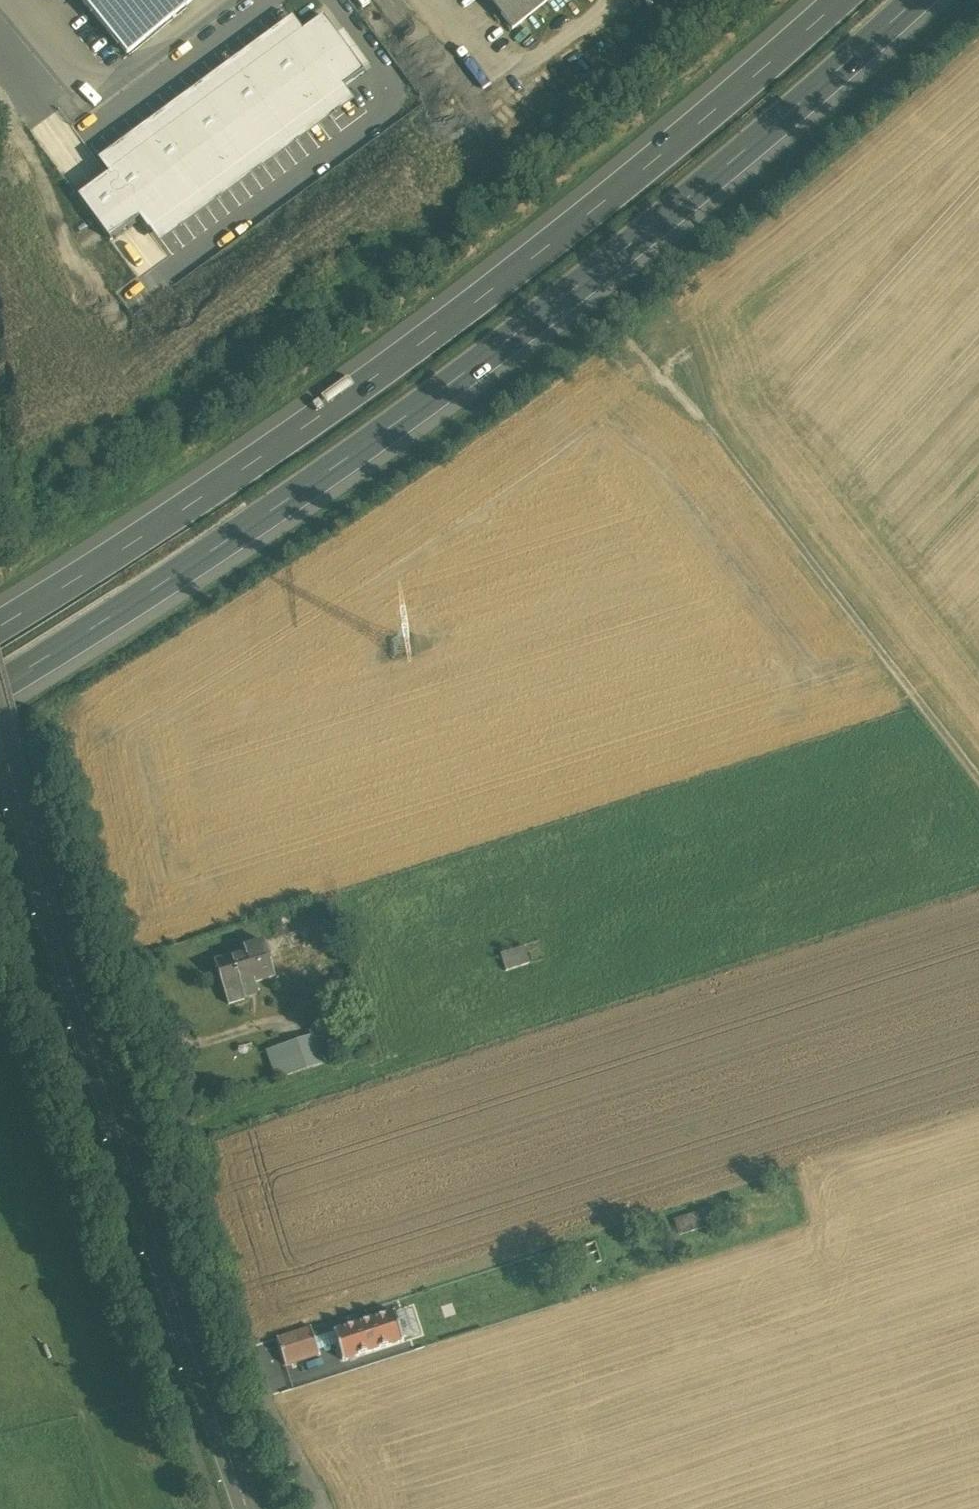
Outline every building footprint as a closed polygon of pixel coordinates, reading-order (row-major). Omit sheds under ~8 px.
[(107,31),(144,0),(80,0),(107,31)] [(107,31),(126,54),(191,0),(144,0),(107,31)] [(513,29),(548,0),(489,0),(513,29)] [(140,223),(148,234),(346,91),(342,86),(361,71),(324,20),(303,35),(301,32),(107,175),(109,178),(97,187),(79,201),(111,244),(128,232),(140,223)] [(98,163),(107,175),(301,32),(292,20),(98,163)] [(354,103),(346,91),(148,234),(158,247),(354,103)] [(246,951),(216,961),(230,1004),(246,999),(244,991),(249,990),(247,981),(254,978),(256,982),(276,976),(271,961),(264,941),(244,947),(246,951)] [(497,951),(501,968),(525,963),(521,945),(497,951)] [(326,1033),(302,1041),(311,1068),(335,1060),(326,1033)] [(302,1041),(271,1051),(280,1078),(311,1068),(302,1041)] [(713,1208),(674,1220),(679,1236),(718,1223),(713,1208)] [(403,1342),(394,1312),(332,1331),(338,1348),(342,1362),(403,1342)] [(338,1348),(332,1331),(313,1337),(309,1327),(275,1338),(283,1365),(338,1348)]
